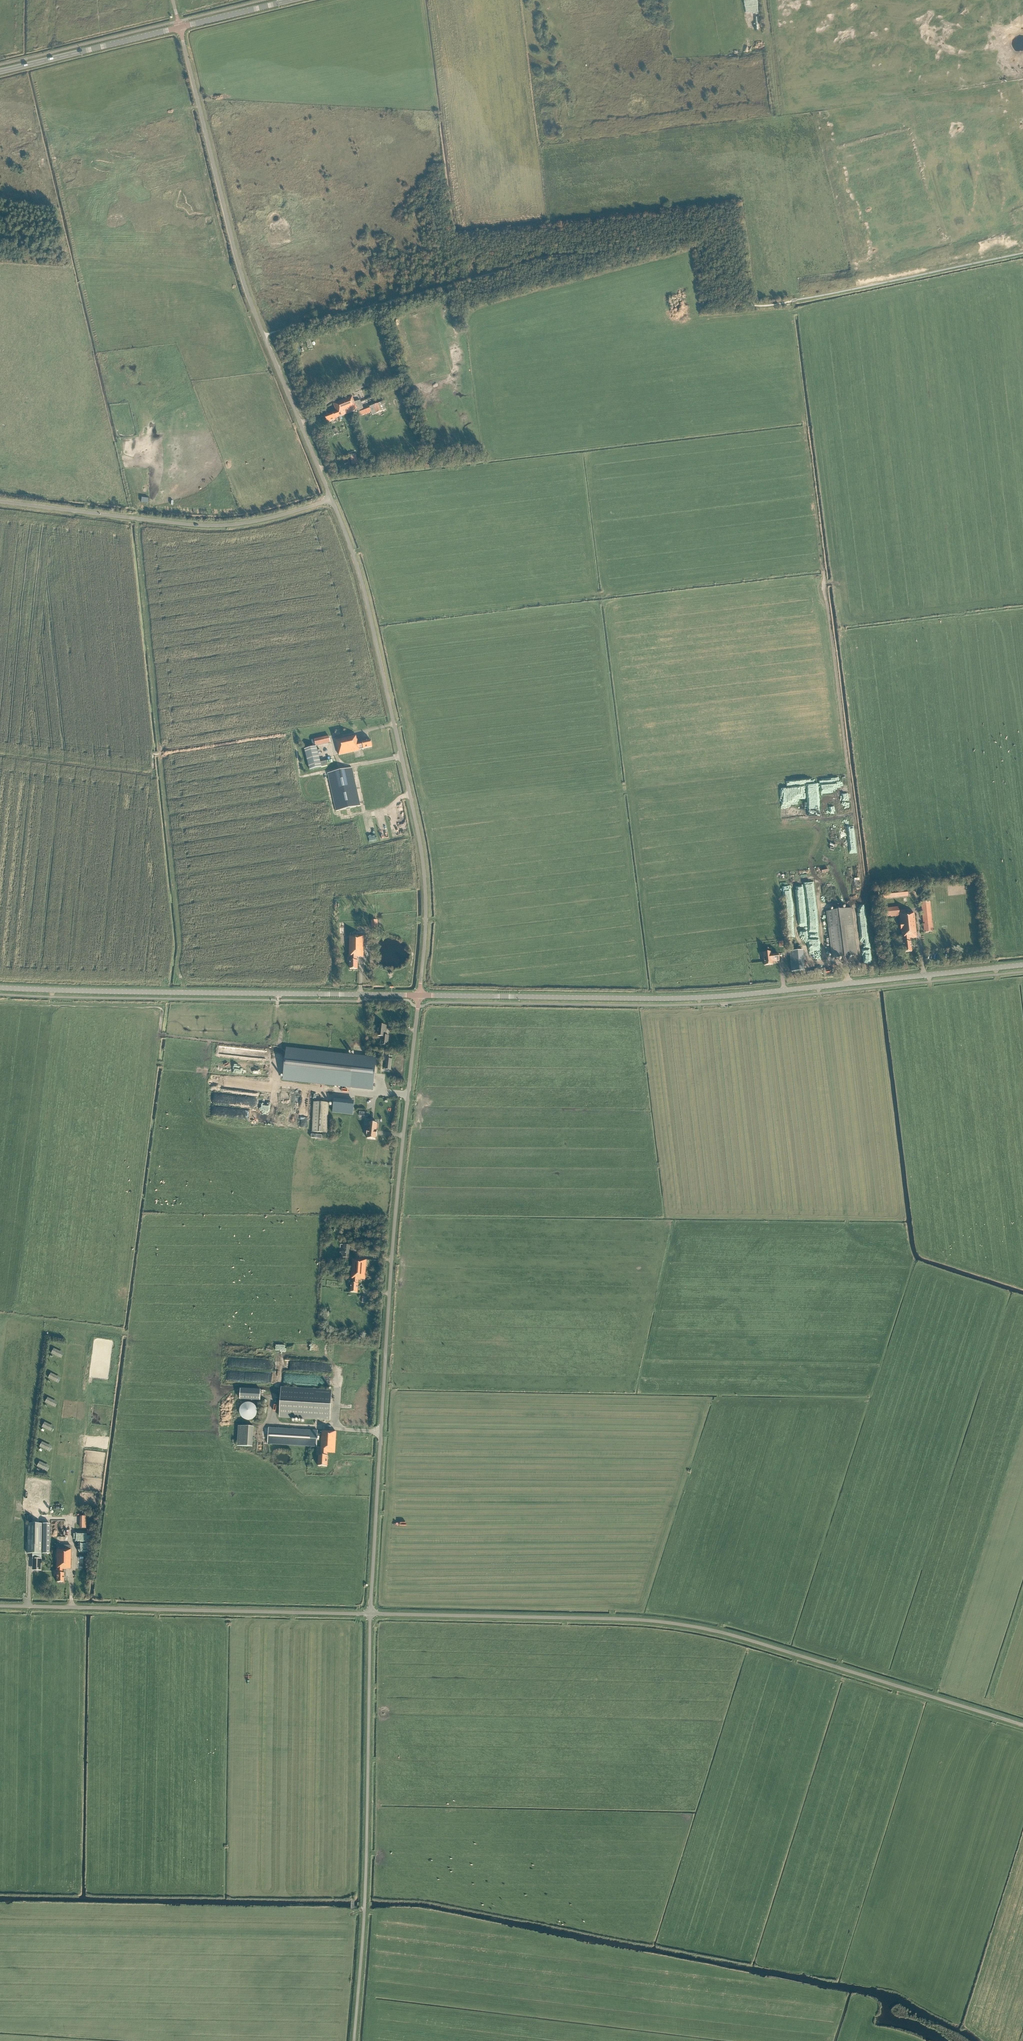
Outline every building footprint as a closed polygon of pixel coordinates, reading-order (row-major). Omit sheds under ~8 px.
[(354,403),(352,397),(333,404),(337,412),(333,414),(332,414),(325,417),(327,423),(335,420),(334,419),(338,417),(339,417),(357,410),(360,417),(371,412),(372,415),(376,414),(382,411),(382,410),(386,409),(384,403),(384,401),(364,409),(360,400),(354,403)] [(356,453),(350,456),(353,466),(359,463),(356,453)] [(314,739),(316,746),(331,743),(329,736),(314,739)] [(359,750),(363,749),(372,747),(370,740),(362,742),(362,743),(358,743),(357,740),(356,740),(356,736),(335,740),(339,755),(359,750)] [(317,747),(304,750),(309,770),(322,767),(317,747)] [(336,811),(360,806),(352,768),(328,774),(336,811)] [(308,781),(310,796),(325,794),(323,779),(308,781)] [(883,899),(908,896),(907,890),(882,893),(883,899)] [(930,902),(921,903),(922,912),(923,912),(924,915),(922,915),(923,923),(924,923),(925,925),(923,925),(924,931),(925,931),(926,933),(933,932),(930,902)] [(837,911),(826,912),(832,958),(857,955),(851,909),(841,910),(841,907),(836,908),(837,911)] [(899,911),(899,907),(884,909),(885,917),(890,916),(891,917),(898,916),(899,915),(902,939),(903,939),(904,943),(903,943),(904,953),(912,952),(911,943),(912,943),(912,938),(917,938),(914,914),(905,915),(905,910),(899,911)] [(349,936),(349,957),(351,957),(351,961),(350,961),(350,969),(357,969),(357,961),(357,957),(363,957),(363,941),(364,941),(364,936),(349,936)] [(803,951),(790,952),(792,972),(804,971),(803,956),(803,951)] [(772,953),(763,954),(764,966),(773,965),(773,962),(779,961),(778,954),(772,955),(772,953)] [(377,1025),(376,1032),(377,1032),(377,1036),(382,1037),(382,1041),(381,1045),(388,1046),(388,1042),(389,1036),(385,1036),(386,1026),(377,1025)] [(284,1076),(283,1080),(350,1087),(373,1090),(376,1059),(353,1056),(348,1056),(327,1053),(286,1049),(284,1073),(284,1076)] [(269,1095),(268,1112),(308,1116),(310,1099),(269,1095)] [(334,1100),(332,1112),(353,1115),(354,1103),(334,1100)] [(327,1133),(329,1103),(314,1102),(312,1132),(327,1133)] [(377,1124),(369,1123),(368,1130),(367,1130),(366,1136),(368,1136),(367,1139),(375,1140),(376,1137),(377,1131),(376,1131),(377,1124)] [(350,1255),(350,1245),(343,1245),(343,1252),(340,1252),(340,1257),(352,1258),(353,1255),(350,1255)] [(351,1283),(351,1292),(357,1293),(358,1284),(358,1280),(361,1280),(365,1280),(366,1267),(366,1260),(352,1259),(351,1279),(352,1279),(351,1283)] [(55,1348),(52,1353),(60,1358),(63,1353),(55,1348)] [(52,1372),(49,1378),(58,1382),(60,1377),(52,1372)] [(331,1391),(281,1388),(280,1417),(330,1420),(331,1391)] [(240,1389),(240,1399),(260,1400),(261,1390),(240,1389)] [(46,1403),(55,1406),(57,1401),(48,1397),(46,1403)] [(256,1419),(256,1404),(241,1404),(242,1419),(256,1419)] [(45,1422),(42,1427),(51,1431),(54,1426),(45,1422)] [(254,1427),(239,1426),(238,1446),(253,1447),(254,1427)] [(317,1447),(318,1431),(269,1428),(268,1444),(317,1447)] [(322,1431),(321,1452),(321,1456),(319,1455),(318,1466),(327,1467),(328,1456),(327,1456),(327,1452),(335,1453),(336,1432),(322,1431)] [(49,1451),(51,1446),(43,1441),(40,1447),(49,1451)] [(46,1471),(49,1465),(40,1461),(38,1467),(46,1471)] [(28,1523),(27,1553),(41,1554),(49,1554),(50,1524),(28,1523)] [(57,1544),(56,1569),(57,1569),(57,1573),(57,1582),(64,1582),(64,1569),(66,1569),(70,1569),(71,1546),(61,1545),(61,1544),(57,1544)] [(33,1559),(33,1569),(37,1569),(37,1571),(41,1571),(41,1559),(33,1559)]
